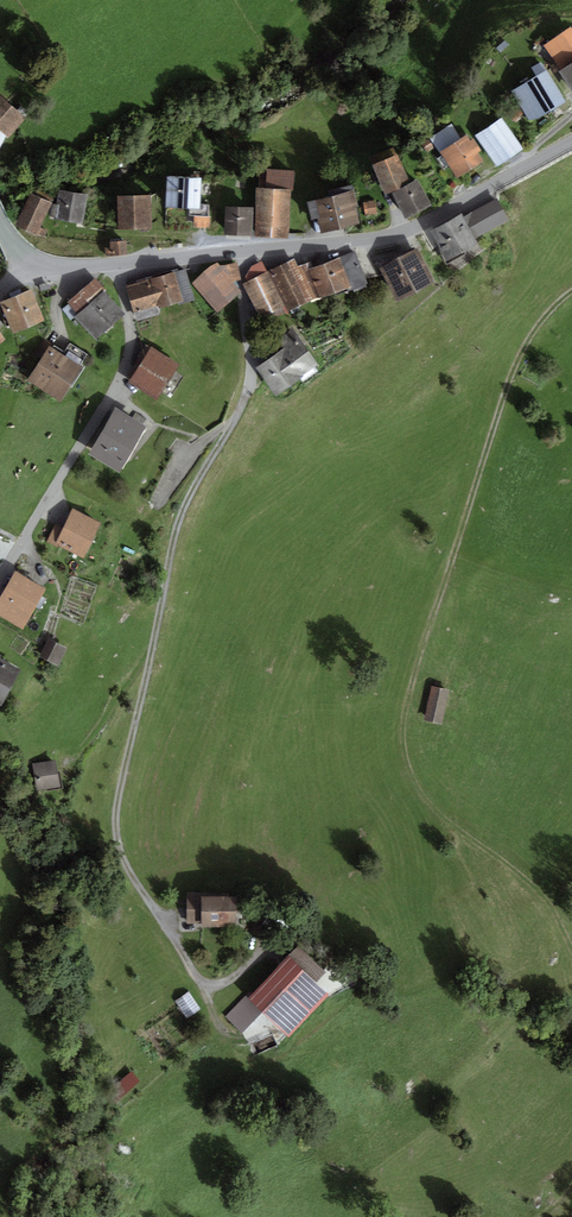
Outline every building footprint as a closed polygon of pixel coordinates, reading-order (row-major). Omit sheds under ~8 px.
[(571,63),(571,30),(570,27),(544,45),(562,70),(571,63)] [(496,48),(500,52),(508,45),(504,40),(496,48)] [(537,76),(547,70),(542,62),(532,68),(537,76)] [(562,70),(559,72),(571,90),(571,63),(562,70)] [(537,76),(512,91),(531,123),(566,102),(547,70),(537,76)] [(0,95),(0,148),(6,137),(8,138),(25,119),(0,95)] [(523,150),(501,118),(476,136),(498,168),(523,150)] [(431,138),(440,152),(460,139),(451,125),(431,138)] [(440,152),(457,178),(483,161),(478,153),(481,151),(473,139),(470,141),(466,135),(460,139),(440,152)] [(427,152),(434,148),(428,138),(421,142),(427,152)] [(391,193),(410,183),(397,154),(372,165),(386,196),(391,193)] [(295,170),(260,169),(259,188),(290,189),(294,189),(295,170)] [(200,204),(201,178),(167,178),(166,209),(189,209),(189,215),(193,215),(209,216),(209,205),(200,204)] [(391,193),(405,219),(431,205),(418,179),(410,183),(391,193)] [(288,237),(290,189),(259,188),(257,188),(256,236),(288,237)] [(83,224),(87,194),(59,190),(54,219),(83,224)] [(351,192),(332,196),(340,229),(358,225),(354,207),(358,206),(354,191),(351,192)] [(31,193),(16,226),(44,239),(48,232),(40,228),(51,203),(31,193)] [(153,229),(150,195),(117,197),(119,231),(153,229)] [(321,234),(340,229),(332,196),(313,201),(307,202),(312,220),(318,218),(321,234)] [(464,217),(476,238),(509,219),(497,198),(464,217)] [(377,213),(375,200),(363,202),(366,215),(377,213)] [(253,236),(253,207),(226,207),(225,235),(253,236)] [(462,214),(430,232),(449,263),(480,246),(476,238),(464,217),(462,214)] [(210,229),(211,217),(209,216),(193,215),(193,227),(210,229)] [(127,254),(126,241),(110,243),(111,256),(127,254)] [(434,282),(417,248),(399,257),(417,291),(434,282)] [(351,288),(352,290),(368,284),(355,252),(340,258),(351,288)] [(417,291),(399,257),(379,268),(397,302),(417,291)] [(308,269),(312,267),(310,262),(299,266),(294,258),(268,271),(286,306),(289,312),(319,297),(308,269)] [(312,267),(308,269),(319,297),(320,299),(351,288),(340,258),(312,267)] [(245,278),(248,282),(267,272),(262,261),(251,267),(245,278)] [(212,265),(192,283),(218,313),(241,291),(232,283),(240,281),(237,262),(220,266),(217,262),(212,265)] [(183,301),(177,303),(178,306),(195,301),(185,269),(174,272),(183,301)] [(286,306),(268,271),(267,272),(248,282),(244,284),(261,318),(286,306)] [(183,301),(174,272),(126,287),(133,312),(158,305),(159,308),(177,303),(183,301)] [(78,314),(74,317),(94,340),(124,314),(104,291),(106,289),(96,277),(67,302),(78,314)] [(30,328),(45,321),(31,289),(16,296),(30,328)] [(16,296),(0,302),(14,335),(30,328),(16,296)] [(318,365),(292,329),(272,343),(278,352),(299,381),(304,377),(303,375),(318,365)] [(50,345),(26,381),(60,403),(84,368),(80,365),(87,355),(70,343),(64,352),(54,345),(53,347),(50,345)] [(156,399),(179,364),(152,347),(129,382),(156,399)] [(277,397),(299,381),(278,352),(256,368),(277,397)] [(120,473),(145,426),(115,407),(88,454),(120,473)] [(64,527),(92,541),(102,522),(73,508),(64,527)] [(64,527),(55,523),(46,543),(54,546),(55,544),(64,527)] [(55,544),(84,558),(92,541),(64,527),(55,544)] [(5,589),(36,607),(47,589),(15,571),(5,589)] [(0,597),(0,616),(23,630),(36,607),(5,589),(0,597)] [(58,667),(67,647),(49,639),(39,659),(58,667)] [(11,689),(21,671),(0,659),(0,683),(11,689)] [(1,706),(11,689),(0,683),(0,706),(1,706)] [(453,690),(434,686),(427,721),(445,725),(453,690)] [(60,787),(55,760),(32,764),(37,791),(60,787)] [(201,924),(201,927),(239,926),(238,893),(186,894),(187,924),(201,924)] [(298,944),(287,956),(316,983),(327,972),(298,944)] [(289,1038),(327,995),(316,983),(287,956),(249,999),(263,1012),(289,1038)] [(201,1009),(188,992),(175,1002),(187,1019),(201,1009)] [(243,1033),(263,1012),(249,999),(245,995),(226,1016),(243,1033)] [(117,1101),(139,1082),(131,1071),(108,1091),(117,1101)]
